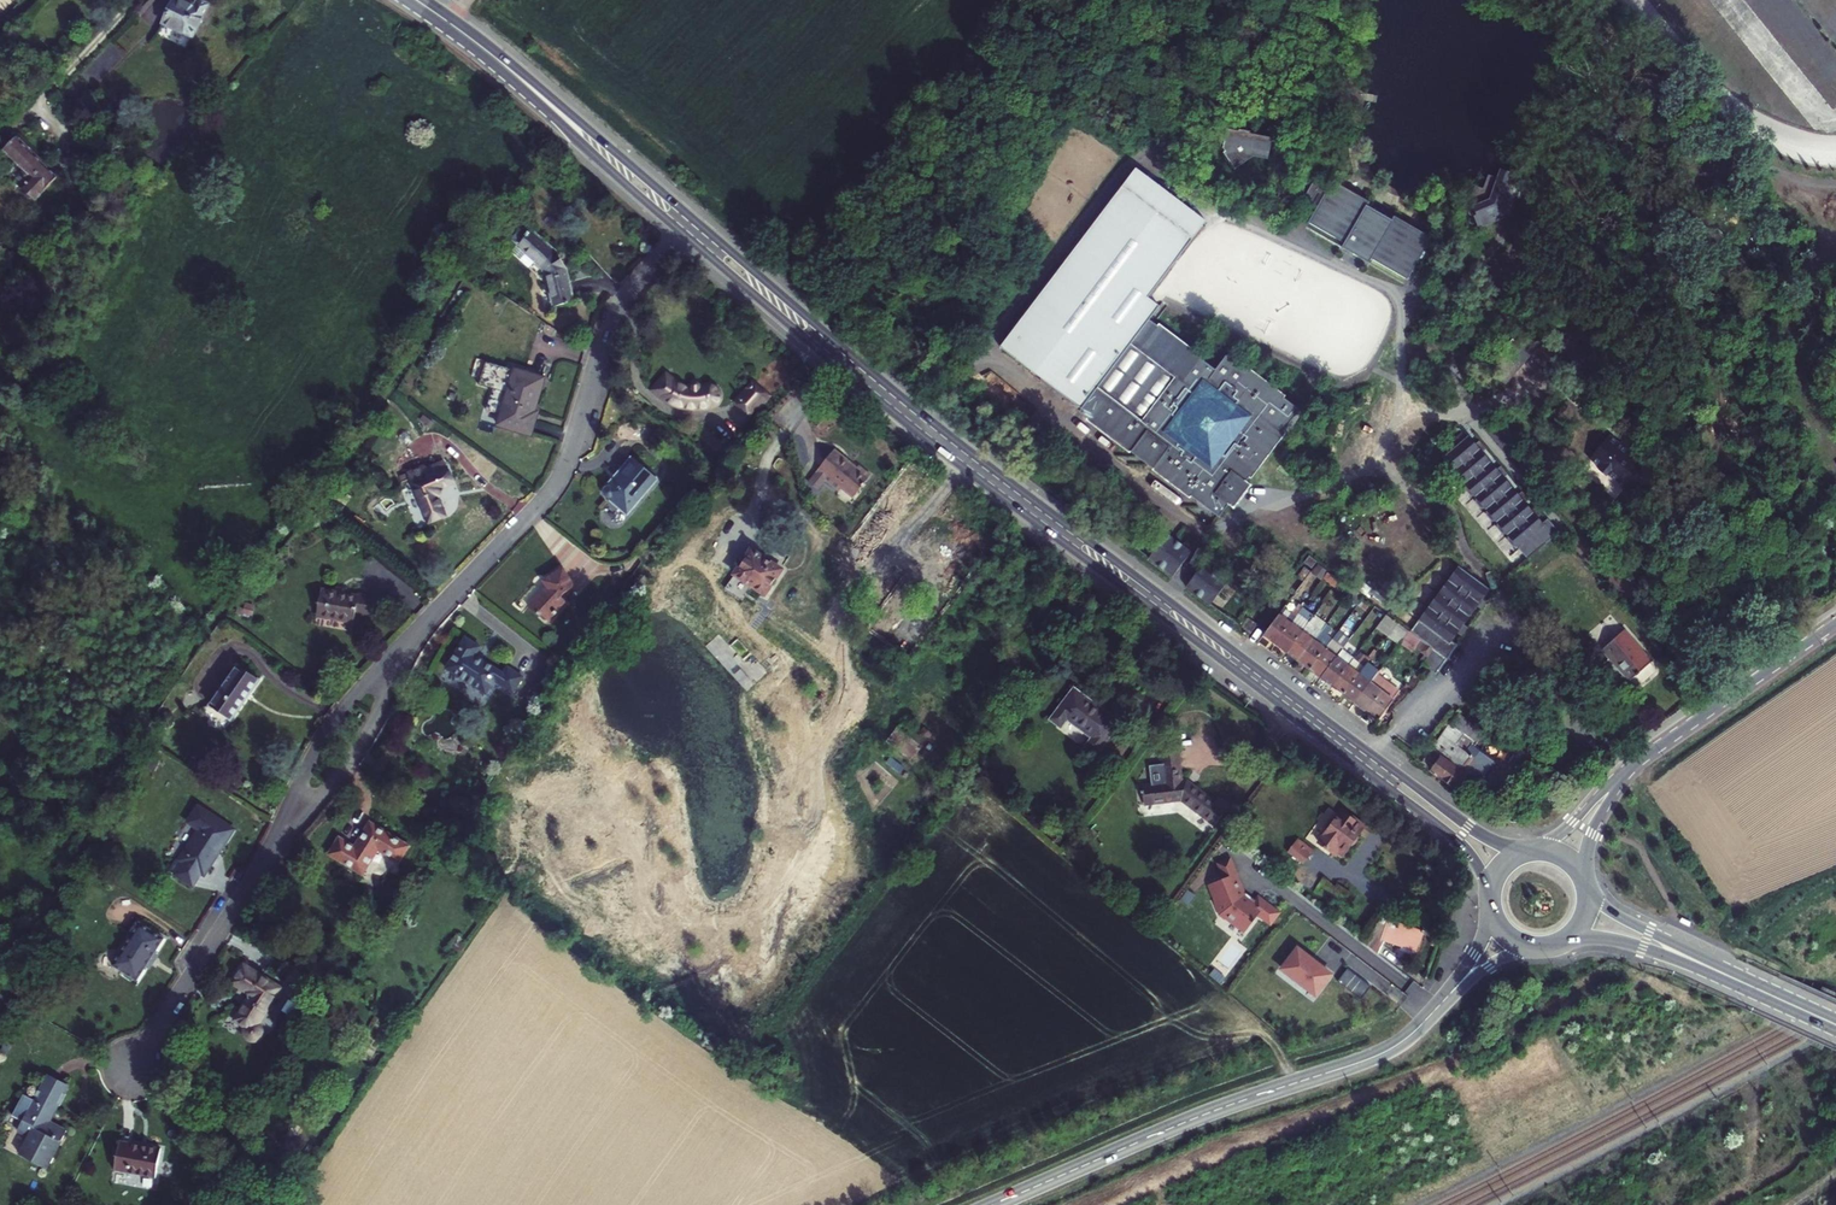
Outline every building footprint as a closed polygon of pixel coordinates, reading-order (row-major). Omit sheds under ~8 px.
[(206,8),(194,2),(191,9),(173,0),(160,26),(190,41),(206,8)] [(1238,130),(1226,127),(1222,147),(1224,150),(1222,151),(1233,168),(1253,156),(1267,159),(1271,138),(1252,134),(1253,131),(1238,128),(1238,130)] [(47,196),(61,182),(18,142),(7,154),(27,173),(20,181),(30,192),(26,196),(36,207),(47,196)] [(1205,221),(1136,169),(1001,348),(1082,410),(1080,413),(1088,419),(1087,421),(1130,453),(1131,452),(1155,470),(1154,471),(1191,499),(1192,497),(1220,518),(1230,506),(1235,510),(1252,486),(1247,481),(1250,478),(1253,480),(1287,434),(1285,432),(1301,410),(1285,399),(1287,397),(1237,359),(1236,361),(1228,355),(1216,370),(1202,360),(1203,358),(1160,325),(1158,327),(1150,321),(1160,307),(1148,298),(1205,221)] [(1436,230),(1337,172),(1332,180),(1318,173),(1310,186),(1315,188),(1312,194),(1322,199),(1313,214),(1349,235),(1346,240),(1374,255),(1376,251),(1412,272),(1416,264),(1421,267),(1432,248),(1427,246),(1436,230)] [(517,247),(521,251),(542,269),(544,273),(546,277),(547,281),(548,285),(551,308),(571,306),(566,280),(565,274),(562,269),(560,263),(557,258),(533,236),(528,242),(523,238),(517,247)] [(518,373),(500,427),(534,438),(539,423),(533,421),(535,413),(545,381),(518,373)] [(655,394),(662,399),(675,383),(668,378),(662,386),(655,394)] [(754,399),(748,406),(761,416),(779,394),(763,381),(751,396),(754,399)] [(675,383),(662,399),(666,401),(672,405),(678,407),(684,409),(691,410),(697,410),(704,409),(710,407),(716,405),(718,403),(720,400),(721,397),(720,394),(718,391),(716,389),(713,388),(711,388),(701,390),(701,383),(696,382),(692,389),(683,388),(675,383)] [(533,421),(539,423),(541,415),(535,413),(533,421)] [(1647,454),(1612,425),(1606,432),(1603,432),(1598,438),(1599,441),(1593,448),(1604,457),(1601,460),(1608,466),(1611,463),(1628,477),(1634,469),(1638,472),(1644,465),(1640,462),(1647,454)] [(1527,561),(1558,533),(1547,520),(1541,524),(1465,439),(1463,441),(1458,436),(1435,456),(1527,561)] [(833,451),(815,474),(838,493),(840,490),(852,498),(870,476),(858,467),(856,469),(833,451)] [(654,480),(631,462),(602,497),(625,514),(654,480)] [(441,466),(407,480),(425,525),(441,519),(434,502),(433,500),(434,497),(435,494),(437,492),(449,486),(441,466)] [(1178,568),(1197,542),(1173,525),(1154,550),(1178,568)] [(787,561),(768,548),(764,553),(784,566),(787,561)] [(1216,596),(1235,571),(1210,553),(1192,578),(1216,596)] [(777,575),(747,556),(731,578),(761,598),(777,575)] [(1309,572),(1317,563),(1310,558),(1303,567),(1309,572)] [(1488,591),(1457,567),(1408,632),(1429,648),(1418,662),(1434,675),(1456,646),(1450,641),(1488,591)] [(559,572),(541,582),(545,590),(523,613),(530,620),(534,617),(541,623),(545,617),(549,620),(553,615),(549,613),(557,603),(556,601),(560,594),(570,590),(559,572)] [(320,594),(317,620),(352,624),(353,617),(373,619),(375,595),(355,592),(355,598),(320,594)] [(1290,597),(1288,600),(1298,608),(1301,605),(1290,597)] [(1280,631),(1298,608),(1288,600),(1270,623),(1280,631)] [(1301,605),(1298,608),(1309,616),(1316,608),(1305,600),(1301,605)] [(1291,639),(1309,616),(1298,608),(1280,631),(1291,639)] [(1316,608),(1309,616),(1320,624),(1327,616),(1316,608)] [(1302,647),(1320,624),(1309,616),(1291,639),(1302,647)] [(1327,616),(1320,624),(1332,633),(1338,625),(1327,616)] [(1387,616),(1380,629),(1401,641),(1408,628),(1387,616)] [(1338,625),(1332,633),(1313,656),(1326,665),(1344,642),(1354,629),(1342,620),(1338,625)] [(1628,621),(1606,639),(1615,650),(1619,647),(1638,670),(1641,668),(1647,674),(1661,662),(1655,655),(1657,654),(1628,621)] [(1332,633),(1320,624),(1302,647),(1313,656),(1332,633)] [(462,641),(442,673),(485,698),(491,686),(511,697),(521,681),(505,671),(501,676),(472,658),(477,649),(462,641)] [(1338,674),(1356,652),(1354,650),(1352,652),(1344,646),(1346,644),(1344,642),(1326,665),(1338,674)] [(1619,647),(1615,650),(1634,673),(1638,670),(1619,647)] [(1366,659),(1356,652),(1338,674),(1348,682),(1366,659)] [(1360,691),(1378,667),(1366,659),(1348,682),(1360,691)] [(1381,663),(1378,667),(1360,691),(1384,708),(1405,680),(1381,663)] [(258,683),(238,668),(210,709),(230,723),(258,683)] [(1118,727),(1072,692),(1062,705),(1108,740),(1118,727)] [(1108,740),(1062,705),(1048,724),(1059,732),(1066,722),(1090,741),(1083,750),(1094,758),(1108,740)] [(1435,757),(1433,760),(1459,779),(1468,767),(1480,775),(1499,750),(1479,735),(1488,724),(1464,706),(1429,753),(1435,757)] [(908,722),(901,733),(926,749),(937,733),(931,729),(927,735),(908,722)] [(926,749),(901,733),(895,741),(920,758),(926,749)] [(1158,777),(1218,823),(1230,806),(1218,797),(1214,802),(1186,780),(1179,780),(1177,750),(1157,750),(1158,777)] [(1512,760),(1499,750),(1480,775),(1493,786),(1512,760)] [(1158,777),(1158,783),(1139,785),(1142,808),(1180,804),(1213,829),(1218,823),(1158,777)] [(168,875),(192,891),(231,833),(204,816),(168,875)] [(1326,833),(1329,836),(1319,850),(1333,860),(1336,855),(1345,861),(1365,834),(1344,819),(1339,826),(1336,824),(1335,826),(1331,824),(1326,833)] [(325,858),(358,878),(374,853),(392,863),(402,846),(368,827),(352,853),(334,843),(325,858)] [(1314,856),(1297,844),(1282,864),(1299,876),(1314,856)] [(1278,919),(1286,909),(1265,892),(1260,900),(1250,893),(1249,890),(1251,889),(1236,855),(1224,860),(1230,874),(1218,880),(1226,899),(1222,901),(1227,912),(1232,915),(1234,913),(1253,926),(1265,910),(1278,919)] [(1384,907),(1363,932),(1380,944),(1387,930),(1420,945),(1429,925),(1384,907)] [(162,941),(136,925),(109,968),(133,984),(162,941)] [(1342,964),(1308,939),(1291,962),(1326,987),(1342,964)] [(1363,997),(1372,983),(1348,968),(1339,982),(1363,997)] [(276,991),(243,971),(234,987),(252,998),(235,1025),(250,1034),(276,991)] [(17,1157),(44,1171),(64,1134),(46,1125),(56,1108),(57,1109),(63,1097),(61,1096),(65,1089),(45,1079),(37,1094),(36,1093),(33,1098),(35,1099),(33,1103),(21,1097),(12,1115),(22,1121),(15,1133),(26,1139),(17,1157)] [(164,1150),(121,1143),(116,1172),(159,1179),(164,1150)]
